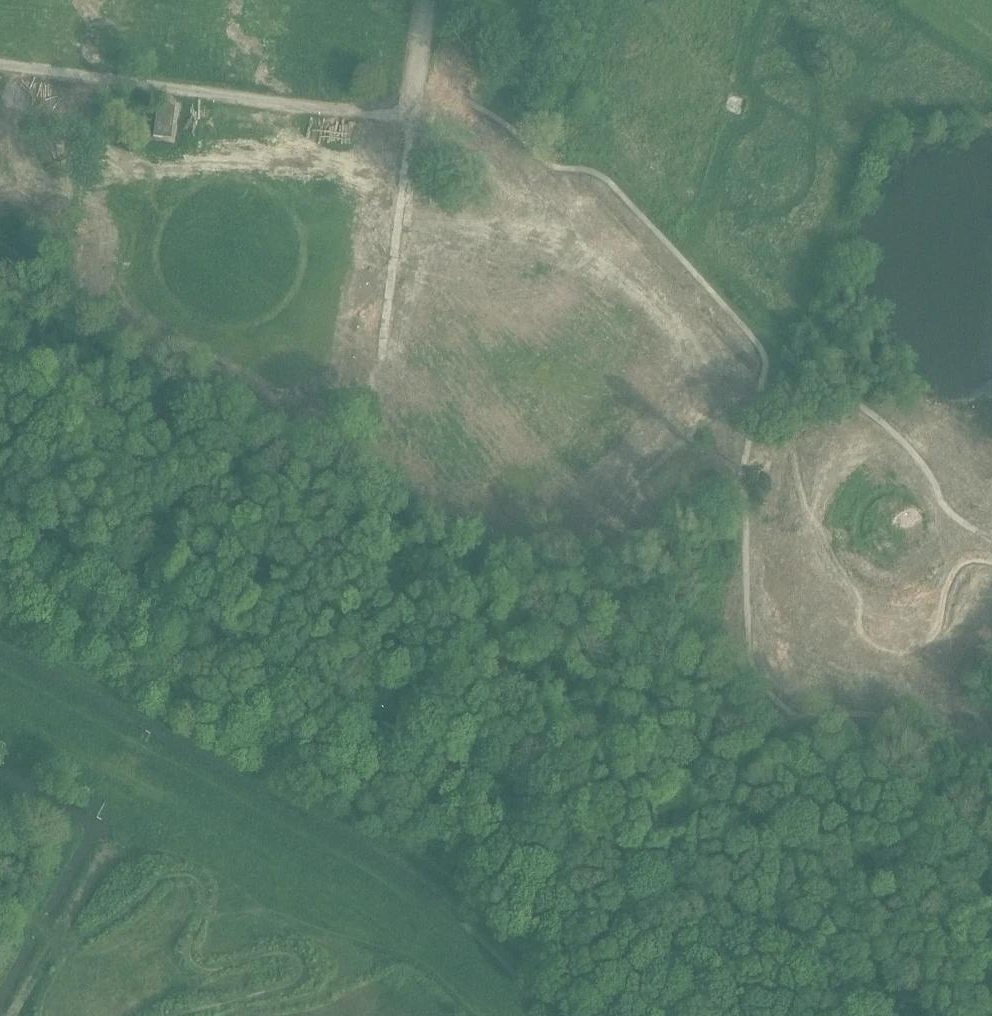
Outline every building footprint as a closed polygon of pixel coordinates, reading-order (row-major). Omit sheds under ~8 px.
[(171,137),(175,105),(157,103),(153,135),(171,137)]
